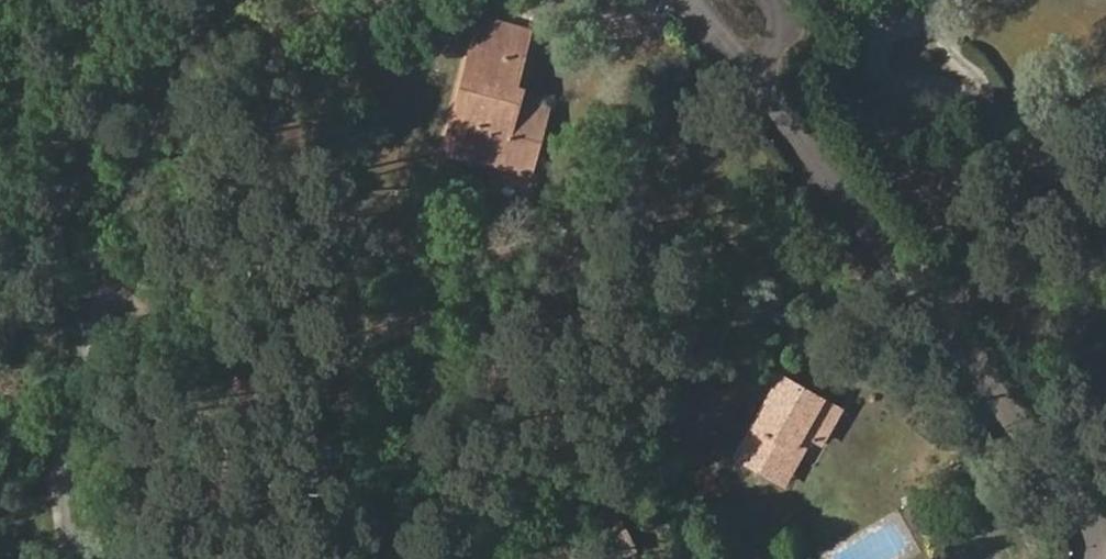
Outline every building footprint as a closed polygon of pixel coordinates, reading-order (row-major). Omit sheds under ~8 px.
[(516,26),(483,17),(474,46),(483,48),(508,56),(516,26)] [(513,116),(518,99),(520,90),(514,88),(530,30),(516,26),(508,56),(483,48),(469,99),(480,102),(474,124),(468,122),(463,141),(503,153),(500,162),(532,171),(544,125),(513,116)] [(445,150),(500,165),(500,162),(503,153),(463,141),(468,122),(474,124),(480,102),(469,99),(483,48),(474,46),(445,150)] [(544,125),(548,107),(518,99),(513,116),(544,125)] [(811,434),(822,440),(839,409),(783,377),(743,449),(782,471),(804,430),(811,434)] [(739,455),(784,482),(811,434),(804,430),(782,471),(743,449),(739,455)]
